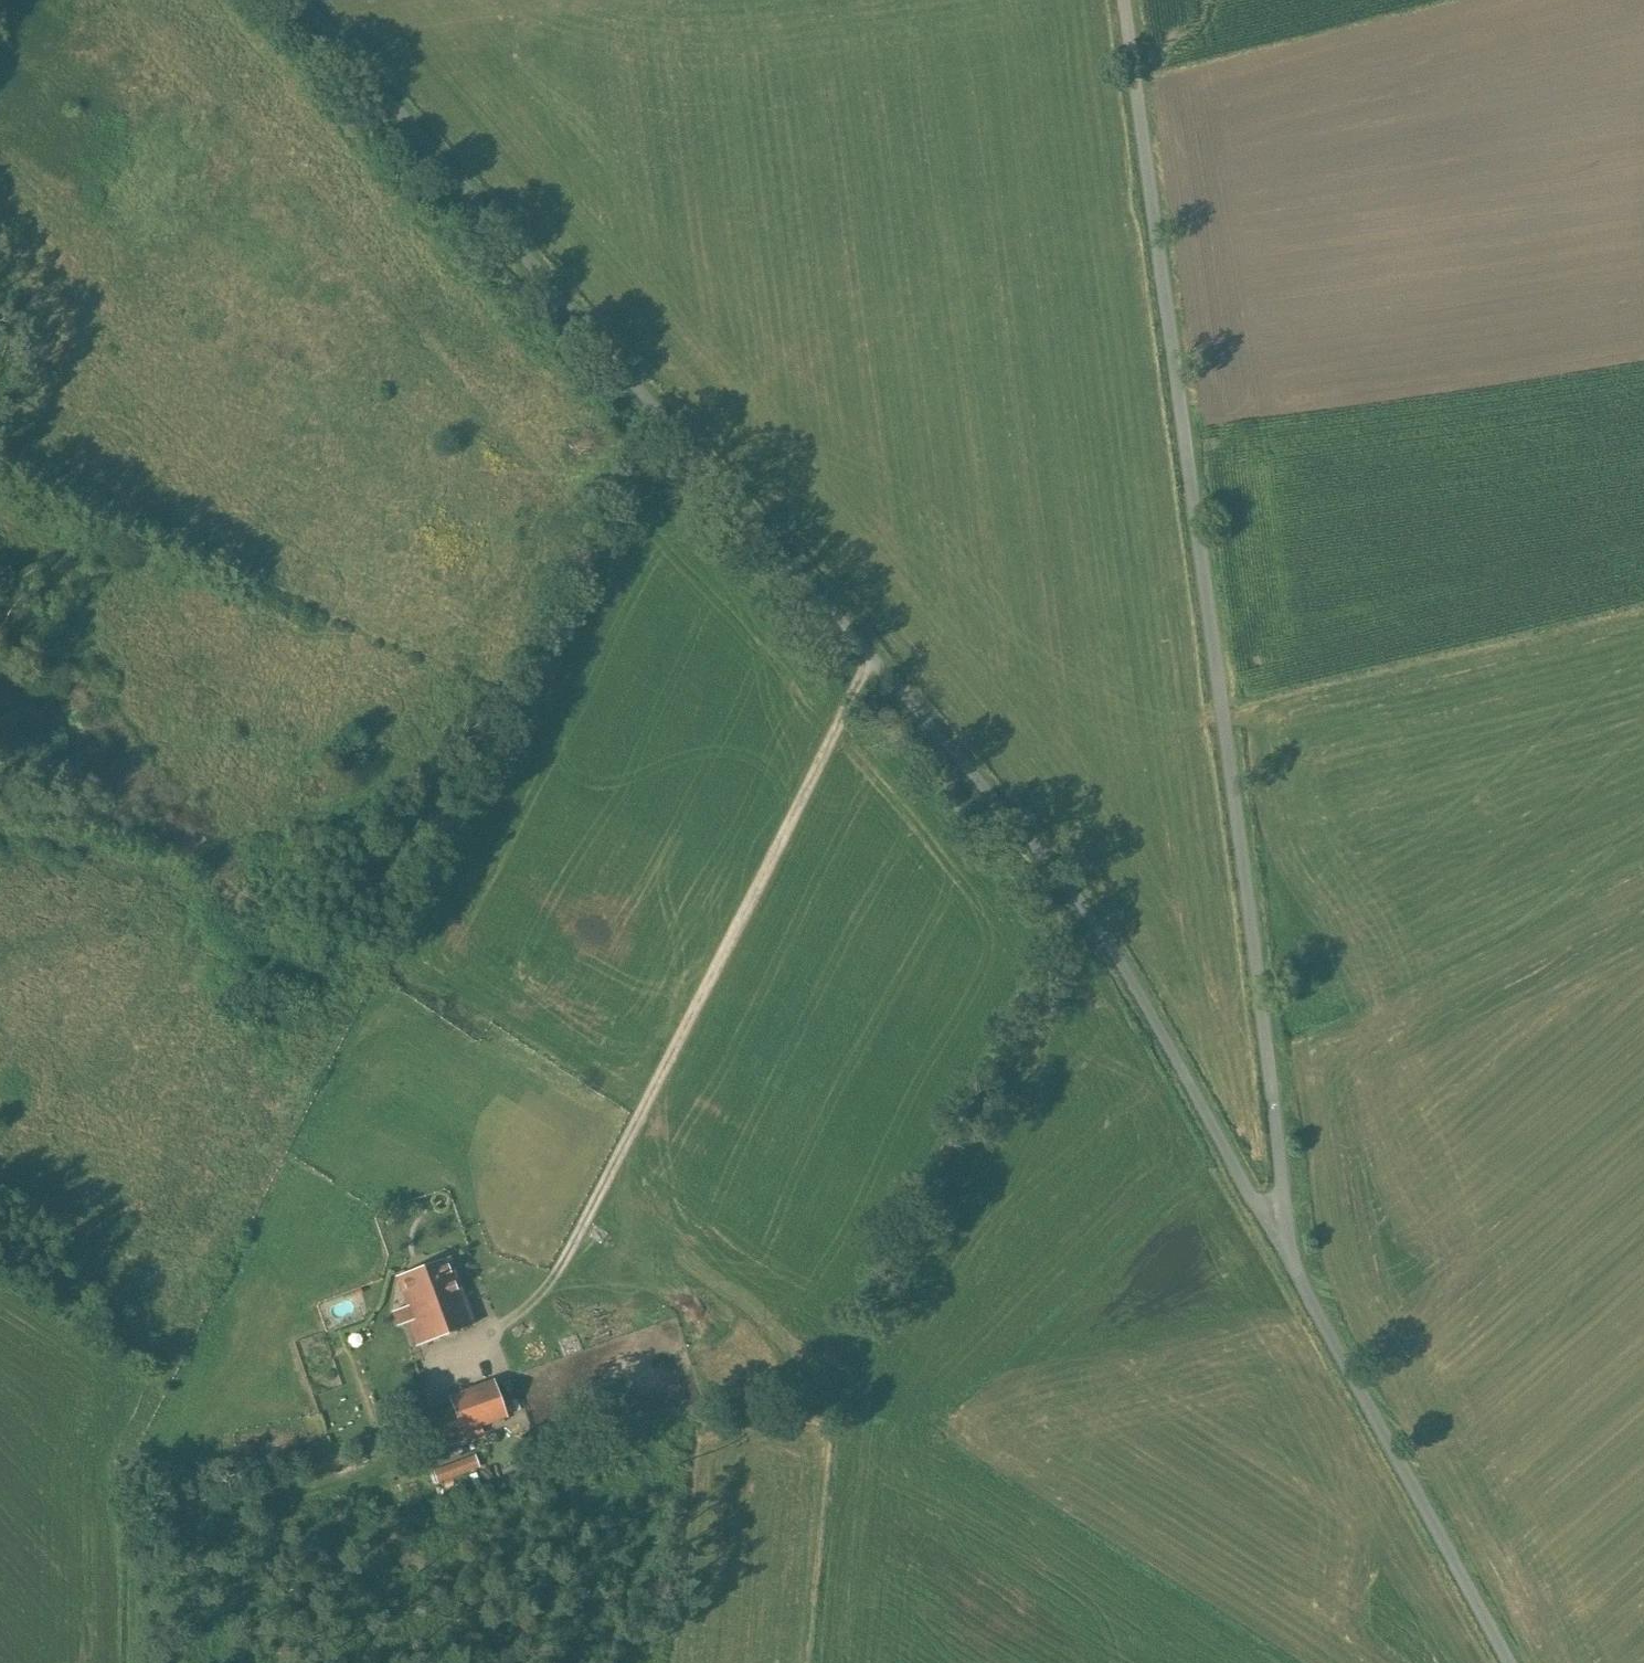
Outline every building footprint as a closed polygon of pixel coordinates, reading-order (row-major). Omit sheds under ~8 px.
[(480,1304),(414,1253),(369,1311),(435,1362),(480,1304)] [(496,1379),(450,1392),(454,1408),(426,1416),(435,1449),(485,1435),(481,1423),(506,1416),(496,1379)] [(439,1481),(463,1472),(458,1460),(434,1469),(439,1481)]
